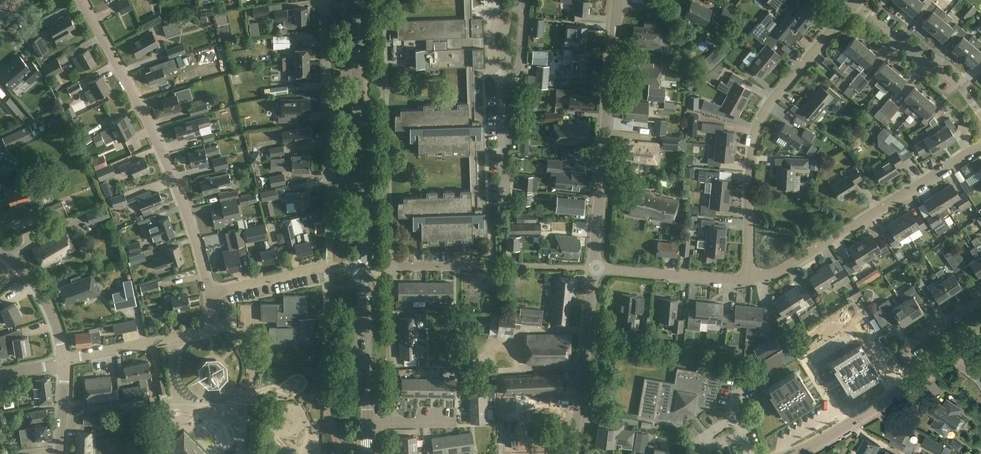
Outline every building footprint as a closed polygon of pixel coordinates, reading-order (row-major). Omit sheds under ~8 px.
[(128,0),(124,0),(117,4),(122,14),(133,9),(128,0)] [(472,0),(470,0),(465,0),(465,18),(398,21),(399,39),(426,38),(426,49),(416,49),(416,68),(467,66),(467,84),(475,84),(474,66),(485,66),(483,18),(472,18),(472,0)] [(560,2),(571,3),(571,5),(573,6),(573,13),(569,12),(568,20),(579,21),(580,14),(588,15),(589,1),(580,0),(577,0),(575,0),(560,0),(560,2)] [(772,4),(770,6),(776,11),(785,0),(767,0),(772,4)] [(932,2),(931,2),(933,0),(925,0),(922,3),(919,0),(908,0),(902,8),(912,16),(917,10),(922,14),(932,2)] [(712,10),(692,1),(685,16),(705,25),(712,10)] [(819,12),(807,2),(793,18),(789,14),(774,32),(791,47),(798,40),(790,33),(795,27),(803,33),(811,24),(810,23),(819,12)] [(947,15),(932,2),(922,14),(928,18),(922,25),(932,33),(947,15)] [(269,15),(268,6),(253,8),(254,17),(269,15)] [(308,22),(307,7),(294,8),(294,9),(286,9),(275,11),(276,20),(284,19),(285,24),(288,28),(295,27),(296,25),(296,23),(308,22)] [(966,17),(971,22),(980,13),(976,8),(966,17)] [(738,16),(724,9),(721,15),(735,22),(738,16)] [(951,18),(947,15),(932,33),(942,41),(947,35),(953,39),(961,29),(955,24),(952,28),(947,24),(951,18)] [(65,20),(63,17),(47,25),(58,44),(65,40),(64,39),(71,35),(69,30),(75,27),(70,17),(65,20)] [(147,28),(157,23),(154,17),(144,22),(147,28)] [(532,18),(530,35),(545,36),(546,19),(532,18)] [(676,19),(667,19),(666,31),(662,30),(663,23),(645,21),(645,27),(634,26),(633,41),(644,42),(643,43),(648,44),(647,48),(660,49),(661,43),(674,44),(676,19)] [(181,32),(177,21),(163,26),(167,37),(181,32)] [(751,32),(767,46),(758,56),(773,69),(777,64),(776,63),(781,57),(772,49),(779,41),(758,23),(751,32)] [(587,26),(575,26),(570,26),(569,31),(575,32),(574,39),(586,40),(587,26)] [(961,29),(953,39),(958,44),(952,50),(956,53),(954,55),(960,60),(977,40),(973,36),(968,42),(963,37),(966,33),(961,29)] [(159,44),(152,31),(144,36),(145,38),(132,45),(138,56),(159,44)] [(48,51),(40,36),(29,43),(37,57),(48,51)] [(844,72),(850,65),(854,60),(853,60),(865,46),(855,38),(844,50),(849,54),(838,68),(835,65),(831,69),(835,73),(829,81),(834,85),(840,77),(842,79),(846,74),(844,72)] [(977,40),(960,60),(967,66),(969,64),(972,67),(978,60),(980,63),(980,52),(977,49),(980,45),(980,43),(977,40)] [(171,54),(187,49),(184,41),(168,47),(171,54)] [(854,60),(850,65),(855,69),(856,68),(861,72),(865,67),(875,55),(865,46),(853,60),(854,60)] [(95,63),(88,49),(72,58),(80,72),(95,63)] [(294,49),(295,63),(309,62),(309,49),(294,49)] [(186,50),(171,55),(172,59),(188,54),(186,50)] [(705,61),(709,66),(722,55),(718,51),(705,61)] [(726,51),(708,68),(713,73),(731,56),(726,51)] [(536,52),(536,64),(549,64),(549,52),(536,52)] [(587,55),(573,54),(572,65),(561,64),(560,78),(585,80),(587,55)] [(28,65),(19,55),(0,72),(0,75),(12,89),(26,77),(32,84),(43,74),(32,62),(28,65)] [(773,69),(758,56),(749,67),(744,63),(740,68),(749,76),(753,71),(762,79),(767,73),(769,74),(773,69)] [(180,60),(181,67),(191,66),(190,58),(180,60)] [(64,70),(58,59),(43,67),(49,78),(64,70)] [(147,73),(149,79),(148,79),(149,83),(151,83),(151,85),(161,81),(162,84),(168,82),(164,73),(178,69),(174,59),(152,66),(154,70),(147,73)] [(287,63),(278,63),(278,70),(295,70),(295,76),(310,76),(309,62),(295,63),(287,63)] [(662,64),(635,62),(634,65),(631,65),(629,80),(649,83),(647,99),(665,101),(666,89),(660,88),(662,64)] [(880,89),(895,71),(885,63),(874,75),(880,79),(875,85),(880,89)] [(550,66),(537,65),(535,88),(548,89),(550,66)] [(905,80),(895,71),(880,89),(885,93),(890,88),(895,92),(905,80)] [(728,95),(745,105),(749,99),(747,98),(751,92),(741,86),(744,80),(733,74),(723,92),(728,95)] [(854,89),(864,78),(859,74),(850,85),(854,89)] [(692,75),(688,80),(695,86),(699,81),(692,75)] [(110,92),(101,76),(88,84),(91,89),(85,92),(91,102),(96,99),(97,99),(110,92)] [(178,86),(188,83),(185,76),(176,79),(178,86)] [(864,78),(854,89),(859,93),(869,82),(864,78)] [(82,89),(78,83),(67,89),(71,96),(82,89)] [(470,172),(478,172),(477,149),(485,149),(484,130),(482,130),(482,126),(484,126),(484,106),(475,107),(475,84),(467,84),(468,103),(458,103),(458,107),(452,107),(452,103),(441,104),(441,108),(435,108),(435,104),(424,104),(424,108),(401,109),(401,117),(395,117),(396,129),(410,128),(410,142),(416,142),(416,133),(418,133),(419,151),(425,151),(426,155),(437,155),(436,151),(442,151),(442,155),(453,154),(453,150),(459,150),(459,154),(470,154),(470,172)] [(854,89),(850,85),(844,92),(849,95),(854,89)] [(288,94),(287,86),(271,88),(272,96),(288,94)] [(572,90),(558,88),(557,105),(570,106),(570,108),(587,110),(587,108),(588,108),(589,102),(588,102),(588,96),(571,95),(572,90)] [(804,112),(800,118),(811,125),(815,121),(816,122),(823,115),(821,113),(825,107),(830,111),(841,98),(841,99),(842,98),(829,88),(826,91),(822,88),(814,97),(813,96),(801,110),(804,112)] [(909,115),(911,113),(913,110),(914,110),(925,97),(914,88),(904,100),(910,104),(904,111),(909,115)] [(191,89),(179,92),(182,103),(195,100),(191,89)] [(182,110),(177,95),(162,99),(165,112),(173,109),(174,112),(182,110)] [(742,110),(745,105),(728,95),(722,105),(704,100),(701,109),(723,116),(726,110),(737,116),(741,109),(742,110)] [(913,110),(911,113),(916,118),(920,113),(925,117),(921,122),(926,126),(936,114),(931,110),(935,105),(925,97),(914,110),(913,110)] [(20,110),(10,98),(2,104),(13,116),(20,110)] [(311,112),(310,99),(294,99),(294,106),(286,106),(286,114),(278,115),(278,123),(291,123),(290,114),(295,114),(295,115),(300,115),(300,112),(311,112)] [(881,111),(884,114),(894,103),(889,99),(880,110),(881,111)] [(649,103),(628,101),(626,116),(640,118),(640,120),(647,121),(649,103)] [(884,114),(879,120),(886,127),(891,121),(890,119),(899,108),(894,103),(884,114)] [(208,111),(206,104),(189,109),(191,116),(208,111)] [(561,121),(560,112),(545,113),(545,122),(561,121)] [(95,142),(131,124),(127,115),(110,123),(112,127),(102,131),(103,133),(93,138),(95,142)] [(210,124),(208,116),(186,122),(186,124),(175,127),(179,140),(201,133),(199,127),(210,124)] [(690,129),(689,136),(700,137),(703,118),(695,117),(693,129),(690,129)] [(931,125),(931,126),(944,146),(955,139),(952,133),(956,130),(949,118),(944,122),(947,125),(941,129),(934,117),(929,123),(931,125)] [(668,120),(655,119),(654,135),(666,136),(668,120)] [(589,143),(588,121),(554,123),(556,145),(589,143)] [(716,145),(735,147),(736,140),(734,140),(735,132),(723,131),(724,125),(703,123),(703,129),(717,131),(716,145)] [(131,124),(95,142),(97,146),(107,141),(108,143),(117,138),(119,141),(136,133),(131,124)] [(802,135),(785,124),(778,135),(797,148),(801,142),(807,146),(814,135),(806,129),(802,135)] [(35,137),(30,126),(2,138),(8,149),(35,137)] [(944,146),(931,126),(925,129),(930,136),(914,145),(920,154),(929,148),(932,153),(944,146)] [(311,139),(309,127),(282,133),(284,143),(296,141),(296,142),(311,139)] [(92,141),(87,130),(77,134),(82,145),(92,141)] [(214,139),(213,133),(202,136),(204,142),(214,139)] [(906,147),(890,133),(884,140),(897,151),(903,161),(911,156),(906,147)] [(684,152),(685,139),(661,137),(660,150),(684,152)] [(126,147),(123,141),(109,148),(112,154),(126,147)] [(646,143),(630,141),(630,144),(623,143),(622,158),(630,159),(630,161),(657,164),(659,144),(647,143),(646,143)] [(219,153),(217,145),(205,148),(195,150),(195,152),(189,153),(192,166),(208,162),(207,156),(219,153)] [(735,153),(735,147),(716,145),(714,159),(708,158),(708,165),(720,166),(721,159),(733,161),(733,153),(735,153)] [(285,155),(283,146),(269,148),(271,157),(285,155)] [(903,162),(896,152),(888,157),(890,160),(873,171),(881,184),(891,177),(892,179),(900,173),(896,167),(903,162)] [(0,156),(0,172),(5,177),(13,169),(9,164),(9,163),(3,157),(0,156)] [(229,168),(226,156),(212,160),(215,171),(229,168)] [(150,171),(145,158),(132,164),(131,161),(119,166),(122,175),(132,171),(135,177),(150,171)] [(808,159),(785,158),(785,167),(778,167),(778,176),(778,188),(793,189),(793,192),(800,192),(800,177),(794,177),(794,168),(808,169),(808,159)] [(280,166),(280,170),(292,170),(292,172),(310,172),(310,159),(292,159),(292,160),(280,160),(280,166)] [(553,178),(559,179),(586,181),(587,173),(577,172),(576,171),(572,170),(570,172),(561,171),(561,163),(550,162),(549,171),(553,172),(553,178)] [(116,175),(112,165),(96,171),(100,181),(116,175)] [(862,179),(855,169),(848,173),(849,176),(831,187),(839,200),(849,193),(850,195),(858,190),(855,184),(862,179)] [(707,172),(700,171),(699,181),(713,183),(712,193),(730,195),(731,188),(730,188),(731,180),(719,179),(720,173),(707,172)] [(478,172),(470,172),(471,190),(460,191),(461,195),(455,195),(455,191),(444,191),(444,196),(438,196),(438,192),(427,192),(427,196),(404,197),(404,204),(398,205),(399,216),(413,216),(413,230),(419,230),(419,220),(421,220),(422,239),(428,239),(429,243),(440,243),(439,238),(445,238),(445,242),(456,242),(456,238),(462,238),(462,242),(473,242),(473,237),(488,237),(487,218),(485,218),(485,213),(487,213),(487,194),(478,194),(478,172)] [(230,181),(228,174),(216,177),(216,176),(205,179),(206,180),(201,182),(204,194),(220,190),(218,184),(230,181)] [(534,203),(539,179),(530,177),(525,201),(534,203)] [(969,186),(966,180),(960,183),(968,196),(974,192),(973,191),(980,185),(980,178),(969,186)] [(585,190),(586,181),(559,179),(558,188),(568,189),(570,190),(574,190),(575,189),(585,190)] [(27,190),(25,184),(13,188),(13,190),(6,192),(7,195),(6,198),(7,202),(10,203),(11,206),(30,200),(31,205),(34,204),(35,209),(43,206),(37,186),(27,190)] [(938,194),(947,208),(950,206),(953,211),(958,207),(961,211),(970,205),(963,194),(959,197),(951,185),(938,194)] [(262,201),(278,198),(276,189),(260,193),(262,201)] [(654,193),(634,189),(629,214),(648,218),(649,215),(655,216),(654,218),(673,222),(678,201),(654,195),(654,193)] [(220,202),(229,200),(239,198),(237,190),(228,192),(228,191),(220,192),(221,194),(218,194),(220,202)] [(151,195),(150,191),(136,196),(145,216),(152,213),(151,210),(154,208),(153,207),(163,203),(159,192),(151,195)] [(310,206),(308,191),(295,192),(295,191),(287,192),(289,212),(297,211),(296,207),(310,206)] [(128,204),(124,193),(111,198),(111,199),(107,201),(109,208),(114,207),(114,208),(128,204)] [(239,198),(241,205),(257,202),(256,194),(251,195),(250,193),(241,195),(241,198),(239,198)] [(730,201),(730,195),(712,193),(710,207),(702,206),(701,215),(715,216),(716,207),(728,209),(729,201),(730,201)] [(556,203),(583,205),(584,197),(557,194),(556,203)] [(945,209),(947,208),(938,194),(924,203),(931,214),(927,217),(938,235),(948,228),(942,217),(948,213),(945,209)] [(212,211),(215,224),(216,228),(226,226),(225,223),(237,221),(239,229),(250,226),(249,221),(243,222),(241,217),(237,199),(229,201),(230,205),(223,206),(224,209),(212,211)] [(65,208),(62,201),(39,211),(42,218),(65,208)] [(583,214),(583,205),(556,203),(555,212),(556,212),(583,214)] [(109,218),(105,207),(86,213),(90,225),(109,218)] [(909,212),(898,219),(909,235),(919,229),(920,232),(927,228),(920,217),(914,220),(909,212)] [(158,221),(156,216),(146,220),(151,232),(153,231),(158,245),(166,242),(165,239),(175,235),(169,217),(158,221)] [(909,235),(898,219),(888,225),(893,234),(888,237),(895,248),(901,244),(899,241),(909,235)] [(287,220),(281,221),(287,246),(293,245),(291,237),(292,237),(290,227),(289,228),(287,220)] [(706,241),(725,243),(726,236),(725,236),(726,229),(714,227),(714,221),(702,220),(701,226),(708,227),(706,241)] [(541,234),(541,223),(511,223),(511,234),(541,234)] [(268,238),(265,224),(245,229),(248,243),(268,238)] [(74,248),(64,228),(50,236),(50,237),(32,248),(43,266),(74,248)] [(245,245),(242,230),(229,233),(233,248),(245,245)] [(295,244),(297,255),(312,252),(309,241),(308,241),(306,233),(299,235),(299,237),(294,239),(295,244)] [(576,247),(580,247),(580,241),(576,240),(577,236),(555,234),(554,247),(555,247),(565,248),(565,247),(575,248),(576,247)] [(860,243),(870,259),(876,255),(878,257),(880,257),(889,251),(882,240),(877,244),(872,235),(860,243)] [(972,241),(980,255),(980,243),(977,237),(972,241)] [(271,249),(269,239),(261,241),(264,251),(261,251),(263,263),(278,260),(276,248),(271,249)] [(690,240),(681,239),(680,254),(688,255),(690,240)] [(516,240),(512,248),(520,252),(524,245),(516,240)] [(725,243),(706,241),(698,240),(697,247),(706,248),(705,254),(702,254),(701,260),(711,261),(711,255),(723,257),(724,249),(725,249),(725,243)] [(980,275),(980,255),(972,241),(971,241),(975,247),(970,250),(976,259),(970,263),(979,276),(980,275)] [(658,242),(656,256),(677,258),(679,244),(658,242)] [(860,265),(870,259),(860,243),(849,250),(854,258),(849,261),(856,272),(862,268),(860,265)] [(183,261),(179,245),(167,249),(169,254),(153,259),(156,269),(172,264),(172,265),(183,261)] [(555,247),(554,247),(554,250),(549,249),(549,256),(553,257),(553,258),(579,260),(580,247),(576,247),(575,248),(565,247),(565,248),(555,247)] [(239,256),(237,248),(224,251),(225,259),(225,260),(228,271),(243,268),(240,256),(239,256)] [(144,260),(155,257),(153,251),(143,254),(144,260)] [(953,257),(950,252),(946,255),(956,272),(967,265),(959,253),(953,257)] [(143,261),(141,253),(128,257),(130,265),(143,261)] [(834,275),(828,264),(817,271),(818,273),(810,278),(819,293),(834,283),(837,289),(850,281),(843,269),(834,275)] [(100,294),(93,274),(59,287),(65,304),(88,296),(89,298),(100,294)] [(946,276),(940,280),(950,295),(962,288),(953,274),(947,278),(946,276)] [(576,278),(555,276),(551,312),(554,312),(553,323),(568,324),(571,300),(574,300),(576,278)] [(939,302),(950,295),(940,280),(935,284),(936,285),(929,290),(921,278),(915,281),(923,293),(929,302),(935,298),(939,302)] [(158,282),(146,285),(146,284),(138,286),(140,295),(160,290),(158,282)] [(412,301),(412,283),(399,283),(399,301),(412,301)] [(412,283),(412,301),(426,301),(426,283),(412,283)] [(426,283),(426,301),(439,301),(439,283),(426,283)] [(453,283),(439,283),(439,301),(453,301),(453,283)] [(902,303),(913,319),(924,312),(919,303),(923,301),(913,286),(904,292),(908,299),(902,303)] [(137,305),(133,287),(124,289),(124,291),(113,293),(116,309),(137,305)] [(796,287),(785,294),(795,311),(806,304),(808,307),(814,303),(806,292),(801,295),(796,287)] [(190,307),(188,294),(172,297),(171,294),(164,296),(166,304),(172,302),(174,311),(190,307)] [(637,296),(622,294),(620,318),(627,319),(626,328),(638,329),(639,320),(635,319),(635,314),(643,314),(645,299),(637,298),(637,297),(637,296)] [(784,317),(795,311),(785,294),(773,301),(778,309),(773,312),(780,324),(786,320),(784,317)] [(308,318),(307,295),(284,295),(284,303),(261,304),(261,320),(277,319),(277,327),(269,327),(270,343),(293,342),(293,334),(316,334),(316,318),(308,318)] [(678,300),(662,299),(660,322),(673,323),(672,332),(682,333),(683,320),(676,319),(678,300)] [(913,319),(902,303),(894,309),(888,300),(878,306),(892,326),(899,322),(902,326),(913,319)] [(0,301),(0,321),(5,318),(8,324),(22,318),(15,303),(4,308),(0,301)] [(699,322),(707,323),(709,303),(696,302),(695,312),(689,311),(687,329),(699,330),(699,322)] [(720,328),(727,328),(728,315),(722,314),(723,305),(709,303),(707,323),(720,324),(720,328)] [(747,327),(749,307),(736,306),(735,315),(728,315),(727,328),(733,329),(734,325),(747,327)] [(749,307),(747,327),(747,334),(759,335),(759,331),(766,332),(767,318),(761,318),(762,308),(749,307)] [(821,307),(804,316),(808,326),(826,317),(821,307)] [(543,310),(521,308),(520,315),(542,317),(543,310)] [(542,319),(493,315),(492,326),(498,326),(497,335),(513,337),(514,328),(520,329),(521,324),(541,326),(542,319)] [(399,319),(400,332),(418,331),(417,318),(399,319)] [(641,337),(635,336),(635,341),(648,342),(649,322),(642,321),(641,337)] [(101,341),(99,326),(89,328),(90,332),(75,334),(76,347),(92,345),(91,343),(101,341)] [(17,330),(0,336),(0,337),(2,349),(15,347),(16,354),(29,352),(27,337),(18,338),(17,330)] [(400,346),(418,345),(418,331),(400,332),(400,346)] [(106,335),(108,343),(124,340),(122,332),(106,335)] [(570,363),(570,334),(526,335),(527,365),(545,364),(546,363),(570,363)] [(768,342),(753,350),(759,360),(779,349),(775,338),(767,341),(768,342)] [(418,345),(400,346),(401,359),(419,358),(418,345)] [(777,353),(762,362),(770,374),(785,365),(777,353)] [(818,372),(824,389),(864,375),(858,358),(818,372)] [(223,366),(217,360),(209,360),(203,366),(204,374),(209,379),(218,379),(224,374),(223,366)] [(148,362),(136,365),(143,398),(149,397),(145,377),(151,376),(148,362)] [(143,398),(136,365),(124,367),(127,380),(139,378),(141,386),(123,389),(126,401),(143,398)] [(721,372),(711,370),(704,369),(703,372),(677,368),(675,384),(644,378),(637,416),(683,424),(685,412),(691,413),(694,411),(695,405),(714,408),(721,372)] [(566,395),(565,372),(534,373),(534,375),(504,376),(504,394),(530,393),(530,396),(566,395)] [(794,372),(768,388),(771,393),(769,394),(782,416),(784,414),(787,419),(813,403),(810,398),(813,397),(799,375),(797,377),(794,372)] [(85,380),(87,391),(112,388),(111,376),(85,380)] [(415,396),(416,377),(402,377),(402,396),(415,396)] [(416,377),(415,396),(429,396),(429,378),(416,377)] [(53,403),(49,378),(35,380),(39,405),(53,403)] [(429,396),(442,397),(443,378),(429,378),(429,396)] [(456,379),(443,378),(442,397),(456,397),(456,379)] [(156,380),(158,391),(159,394),(166,393),(164,379),(156,380)] [(13,384),(5,385),(6,393),(14,392),(13,384)] [(112,389),(112,388),(87,391),(88,402),(113,399),(119,398),(118,388),(112,389)] [(850,393),(831,402),(838,414),(856,405),(850,393)] [(469,395),(470,409),(488,408),(487,394),(469,395)] [(957,416),(957,415),(957,414),(961,409),(947,399),(943,405),(939,403),(937,407),(934,407),(932,410),(932,413),(932,414),(937,417),(931,426),(942,433),(948,424),(950,426),(951,425),(954,427),(960,418),(957,416)] [(488,422),(488,408),(470,409),(470,422),(488,422)] [(49,421),(47,409),(29,412),(31,423),(32,423),(32,427),(20,429),(22,441),(34,440),(34,441),(51,439),(48,421),(49,421)] [(100,418),(84,418),(84,426),(100,426),(100,418)] [(625,424),(611,422),(610,429),(599,428),(597,445),(615,448),(616,442),(620,442),(619,444),(632,446),(634,431),(624,430),(625,424)] [(763,425),(767,438),(772,436),(769,423),(763,425)] [(907,432),(890,424),(885,434),(892,438),(889,443),(903,450),(906,444),(902,441),(907,432)] [(184,431),(172,443),(169,440),(164,447),(170,453),(207,453),(184,431)] [(77,432),(76,453),(93,453),(93,432),(77,432)] [(472,432),(458,434),(461,452),(474,450),(472,432)] [(649,435),(636,433),(634,451),(646,453),(649,435)] [(923,433),(918,442),(941,453),(945,453),(949,446),(923,433)] [(445,436),(448,453),(461,452),(458,434),(445,436)] [(399,437),(400,451),(417,450),(417,436),(399,437)] [(445,436),(432,438),(434,453),(447,453),(448,453),(445,436)] [(864,439),(857,453),(858,453),(876,453),(879,447),(864,439)] [(655,445),(655,446),(649,445),(648,453),(668,453),(669,451),(657,449),(657,445),(655,445)]
